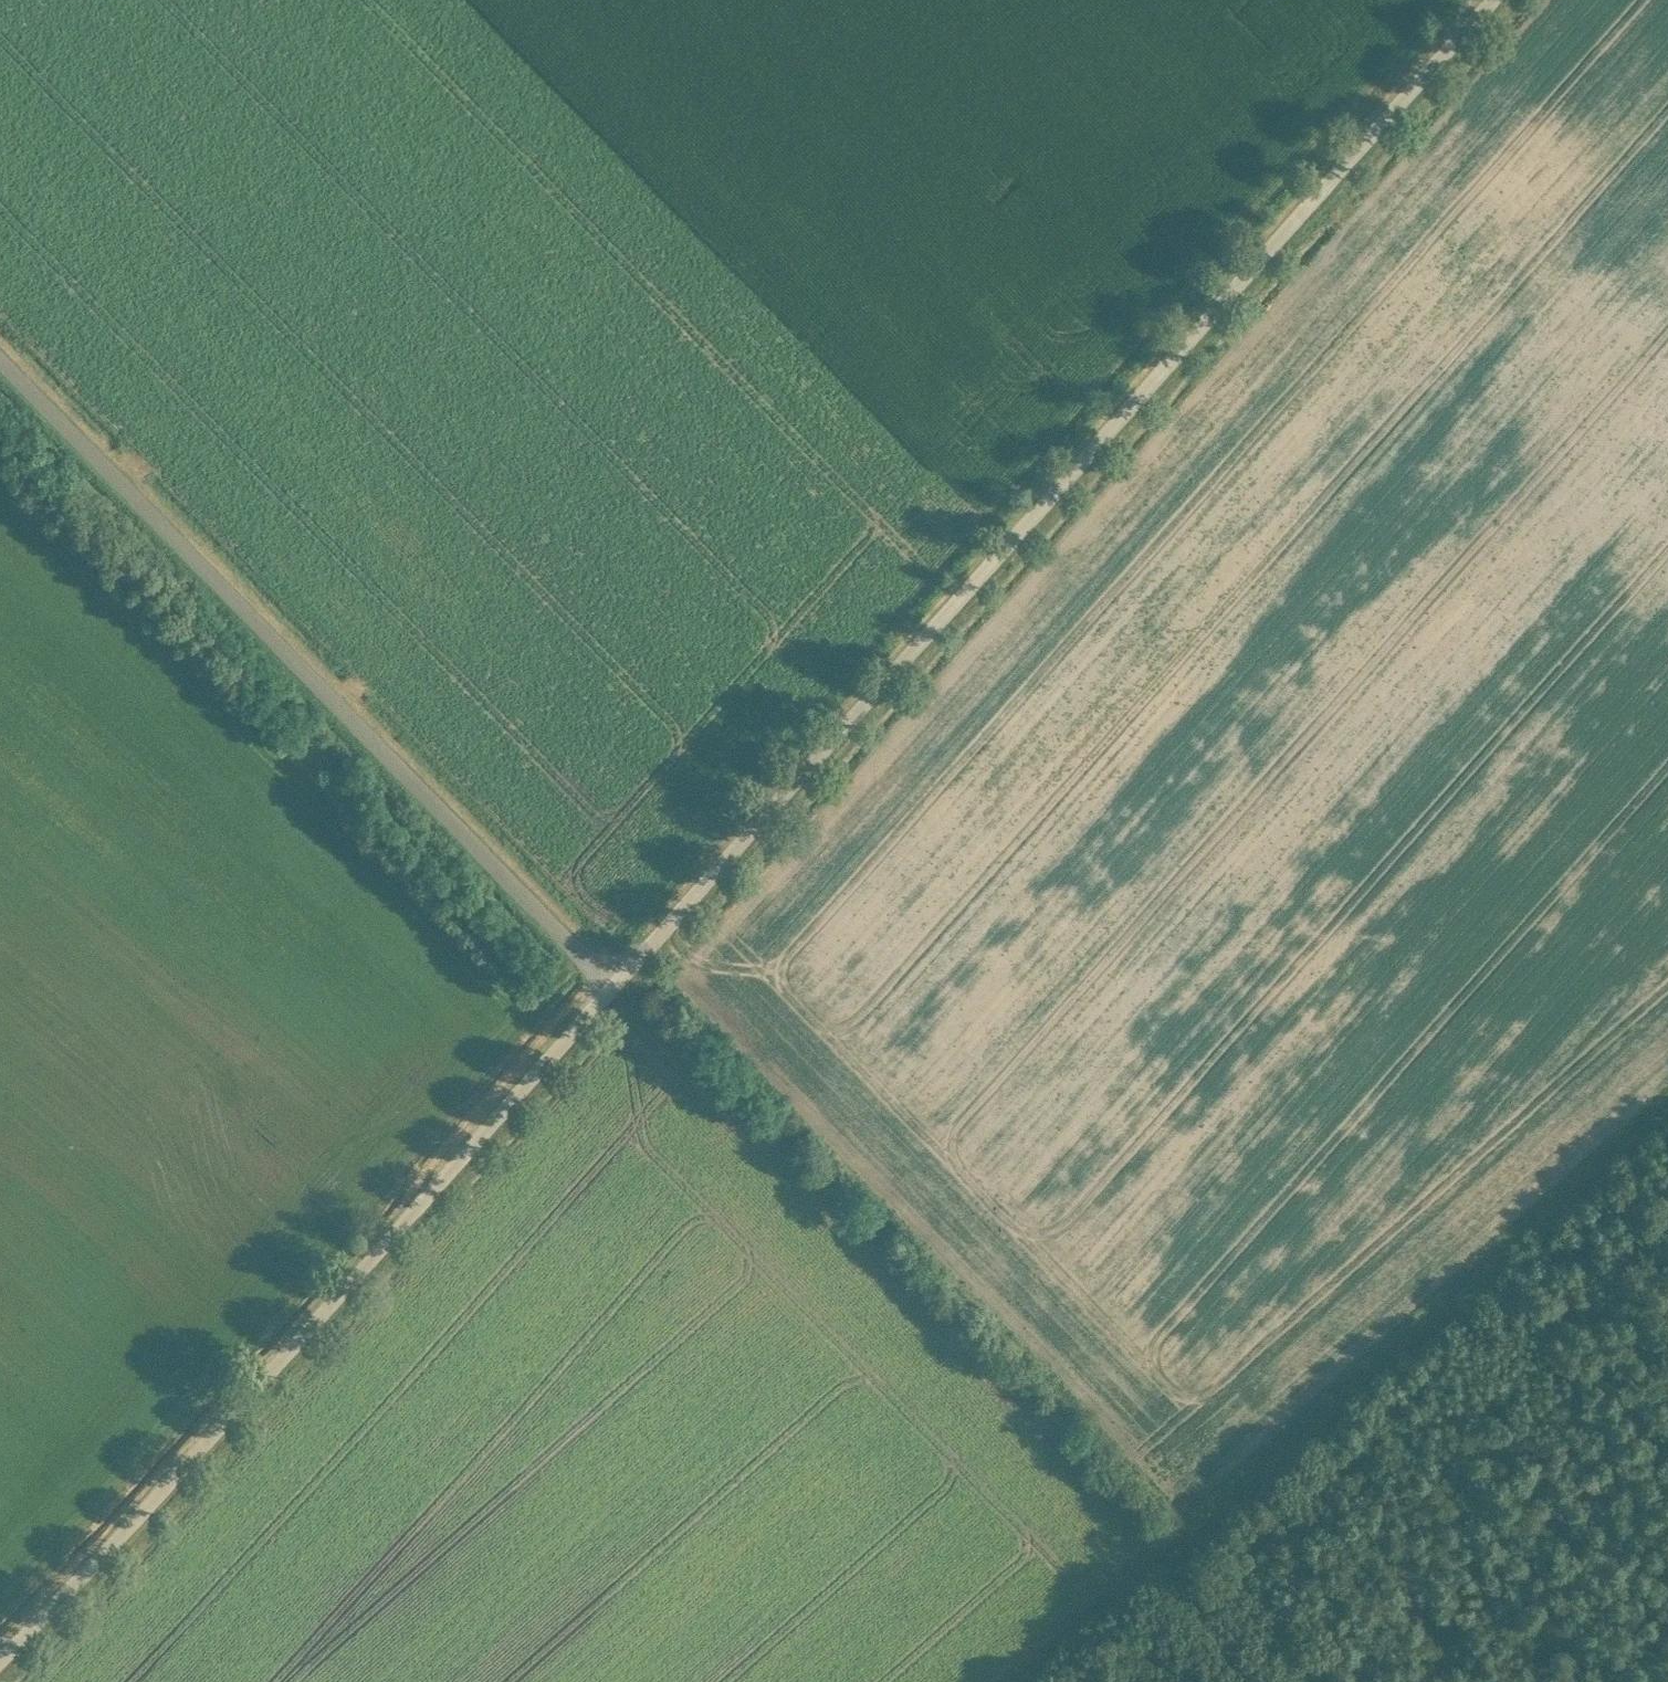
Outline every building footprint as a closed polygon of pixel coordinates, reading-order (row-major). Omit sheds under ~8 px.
[(366,1254),(381,1244),(372,1229),(357,1239),(366,1254)]
